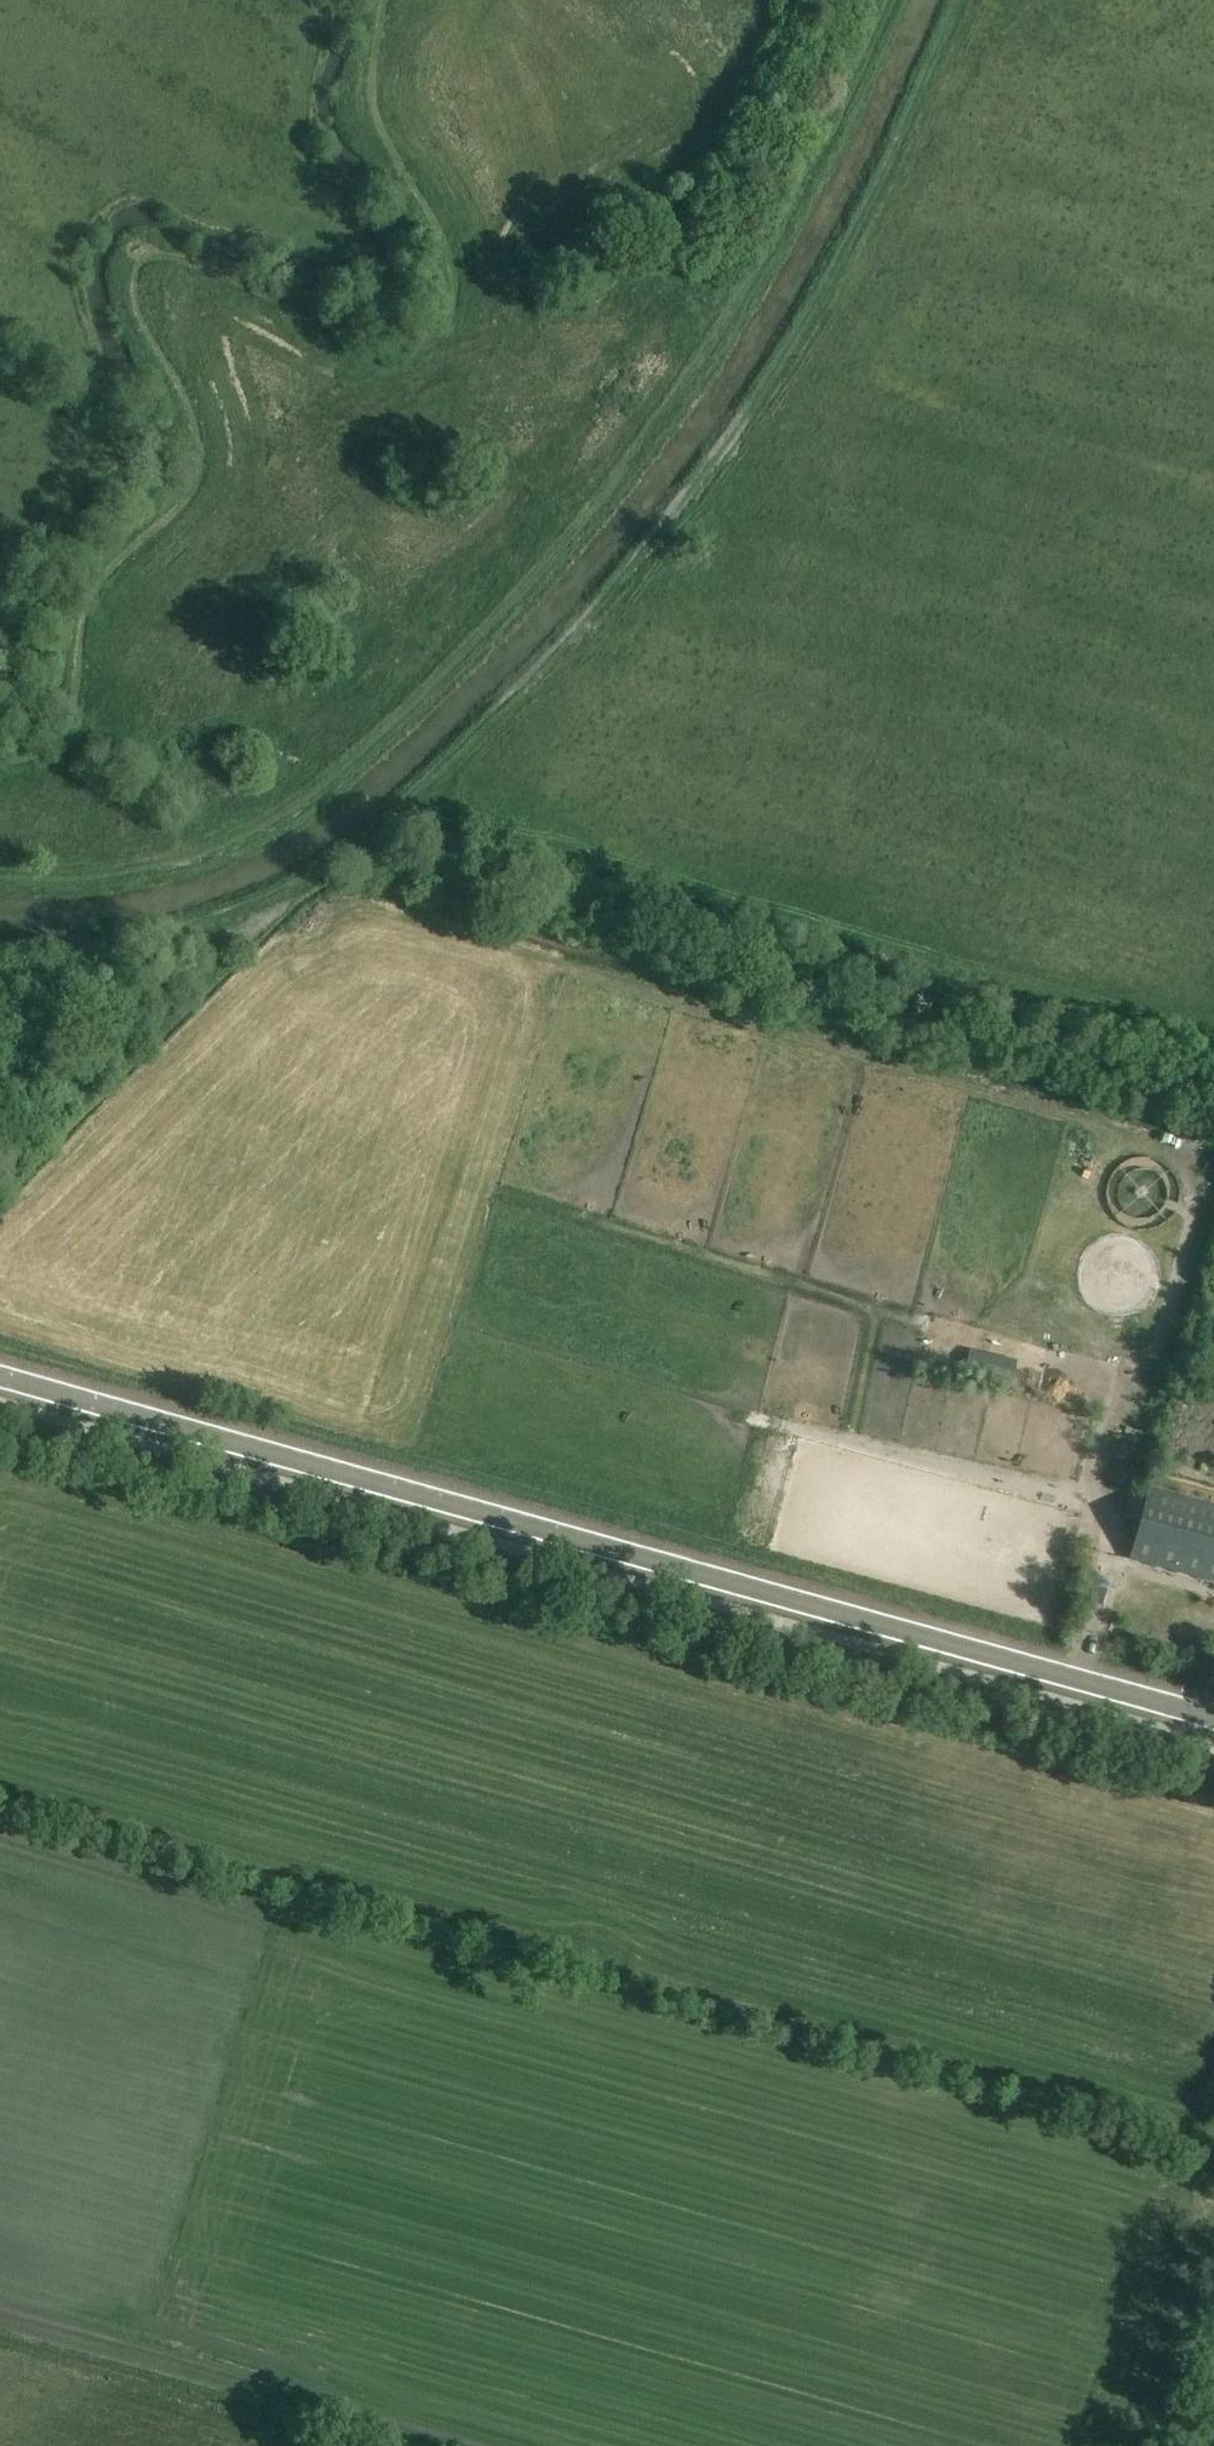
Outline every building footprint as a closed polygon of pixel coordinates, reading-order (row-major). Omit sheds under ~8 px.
[(1150,1494),(1132,1561),(1213,1583),(1213,1511),(1150,1494)]
